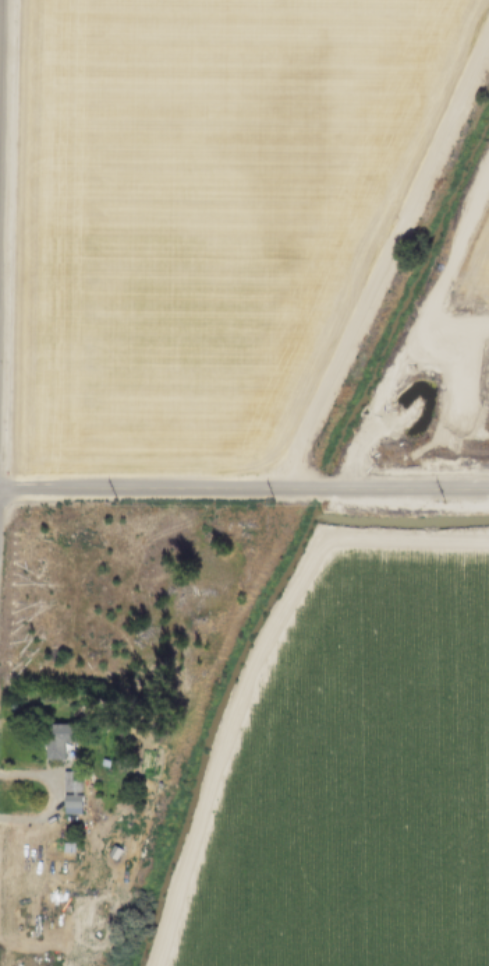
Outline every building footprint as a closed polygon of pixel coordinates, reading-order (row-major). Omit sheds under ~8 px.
[(60,735),(59,755),(43,755),(43,735),(36,735),(36,719),(71,719),(71,735),(60,735)] [(60,788),(61,768),(81,769),(80,789),(60,788)] [(59,804),(59,793),(77,793),(77,804),(59,804)] [(60,850),(61,840),(73,841),(72,850),(60,850)] [(115,859),(105,854),(110,844),(120,849),(115,859)]
